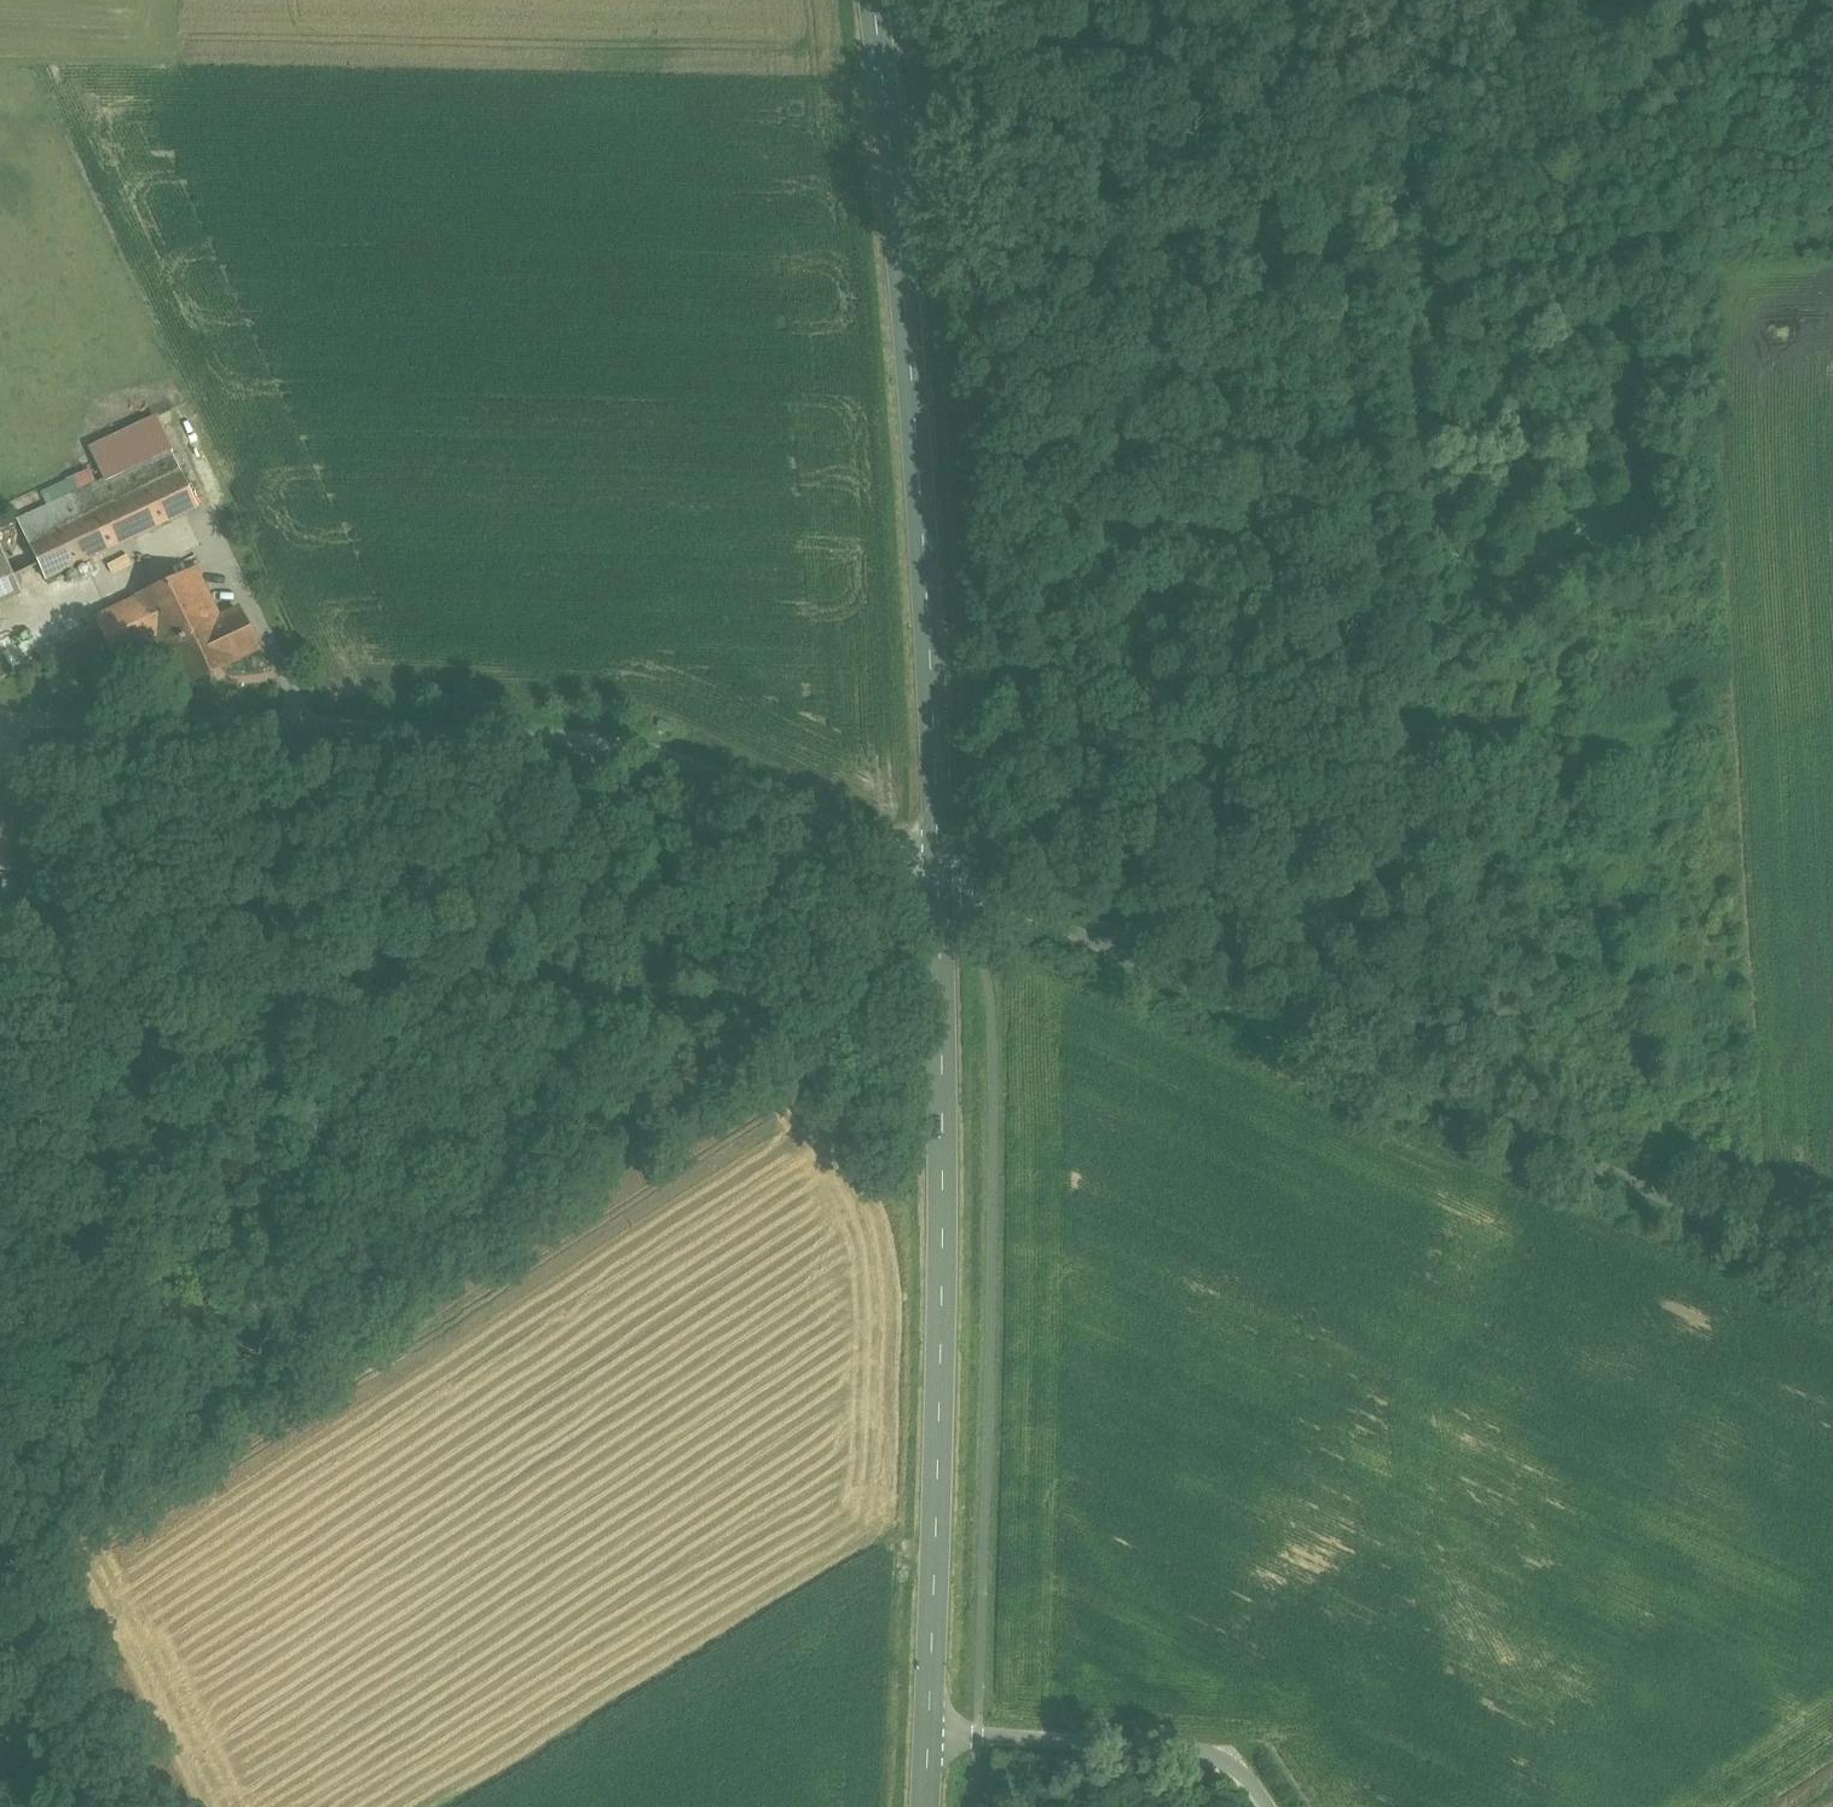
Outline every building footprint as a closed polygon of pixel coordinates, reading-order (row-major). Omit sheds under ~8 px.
[(154,415),(89,446),(105,481),(170,450),(154,415)] [(105,481),(19,522),(46,579),(197,507),(170,450),(105,481)] [(20,594),(0,552),(0,604),(20,594)] [(196,571),(98,618),(117,658),(158,638),(181,685),(256,649),(238,610),(219,619),(196,571)]
